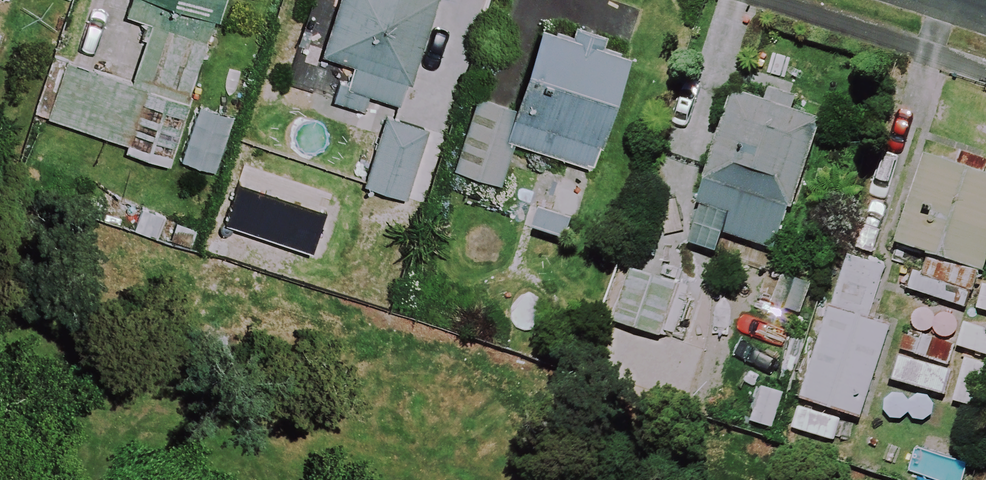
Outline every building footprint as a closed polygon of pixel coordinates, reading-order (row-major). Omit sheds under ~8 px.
[(220,21),(227,0),(154,0),(220,21)] [(369,98),(402,107),(434,0),(344,0),(326,59),(346,65),(334,107),(363,116),(369,98)] [(232,123),(187,108),(208,46),(149,26),(128,88),(55,63),(37,114),(127,145),(125,151),(170,167),(172,159),(215,174),(232,123)] [(627,57),(542,30),(516,110),(474,96),(451,169),(500,185),(514,142),(591,168),(627,57)] [(820,121),(731,91),(695,201),(735,215),(729,233),(778,249),(820,121)] [(450,136),(390,118),(368,193),(429,211),(450,136)] [(929,154),(900,242),(922,249),(910,288),(973,308),(985,267),(985,172),(929,154)] [(580,182),(542,171),(525,228),(563,239),(580,182)] [(886,270),(847,256),(799,397),(861,418),(892,328),(869,320),(886,270)] [(684,362),(694,335),(708,295),(634,269),(620,308),(610,336),(684,362)] [(782,377),(798,334),(772,324),(756,367),(782,377)]
